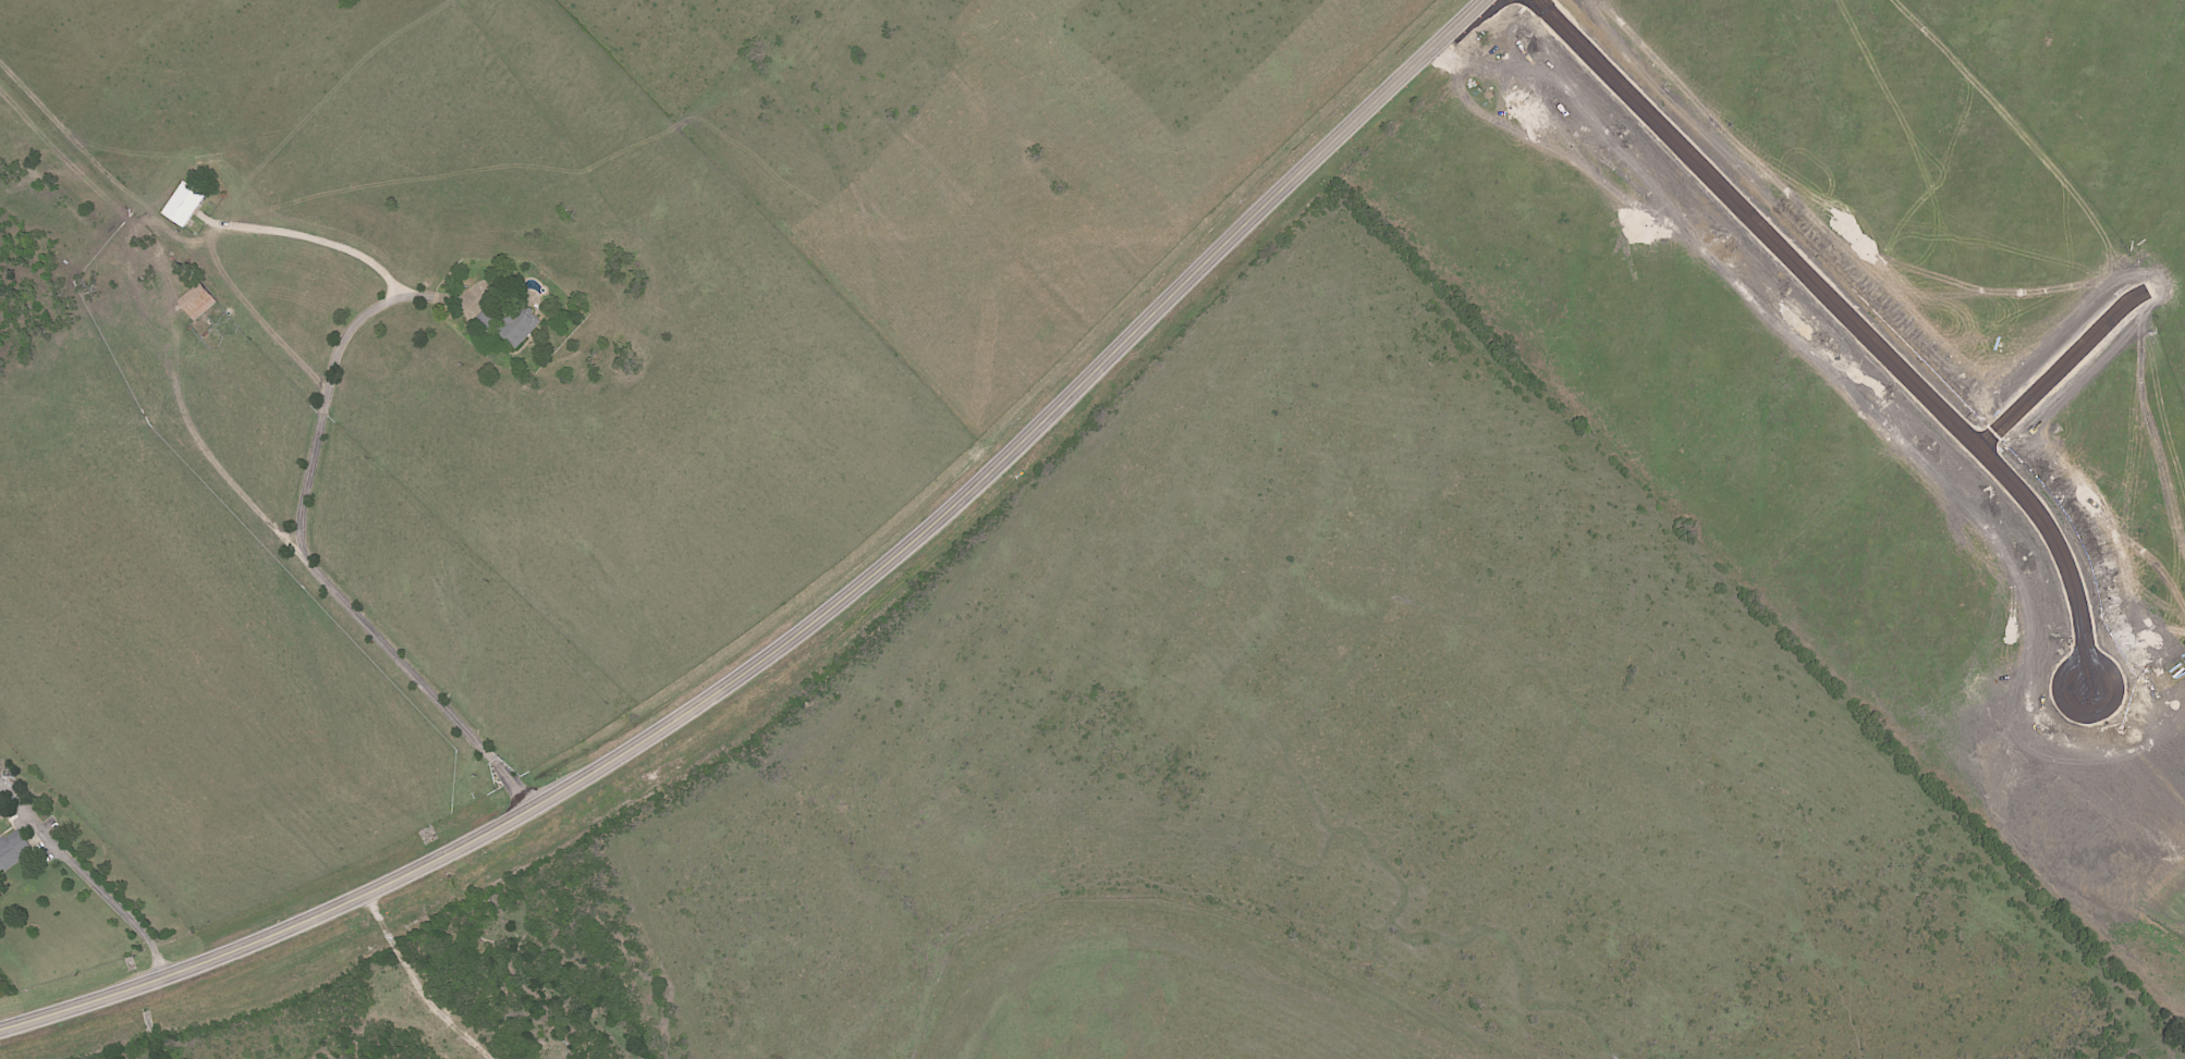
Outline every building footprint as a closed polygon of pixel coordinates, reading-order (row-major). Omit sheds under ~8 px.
[(160,214),(183,229),(204,196),(181,181),(160,214)] [(215,302),(202,287),(180,307),(193,322),(215,302)] [(509,315),(493,331),(513,350),(540,321),(525,307),(513,320),(509,315)] [(31,851),(17,829),(0,840),(0,871),(31,851)]
